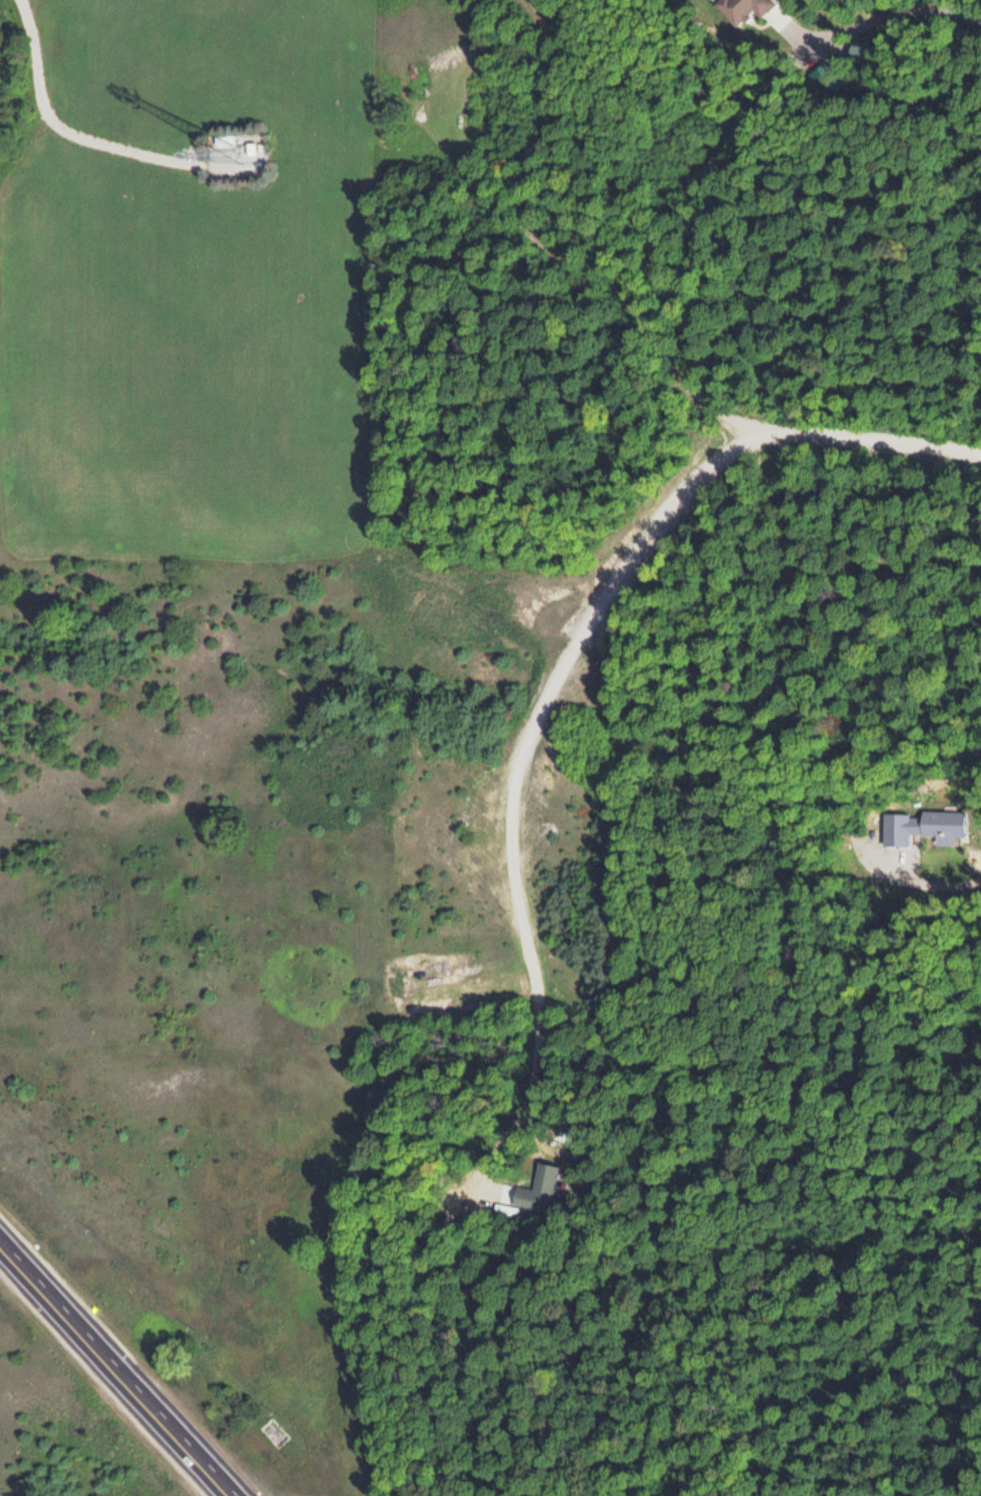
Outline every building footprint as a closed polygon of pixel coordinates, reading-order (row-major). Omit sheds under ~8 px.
[(713,3),(735,27),(753,11),(759,17),(774,3),(771,0),(716,0),(713,3)] [(549,1210),(558,1164),(537,1160),(532,1188),(515,1185),(512,1203),(549,1210)]
